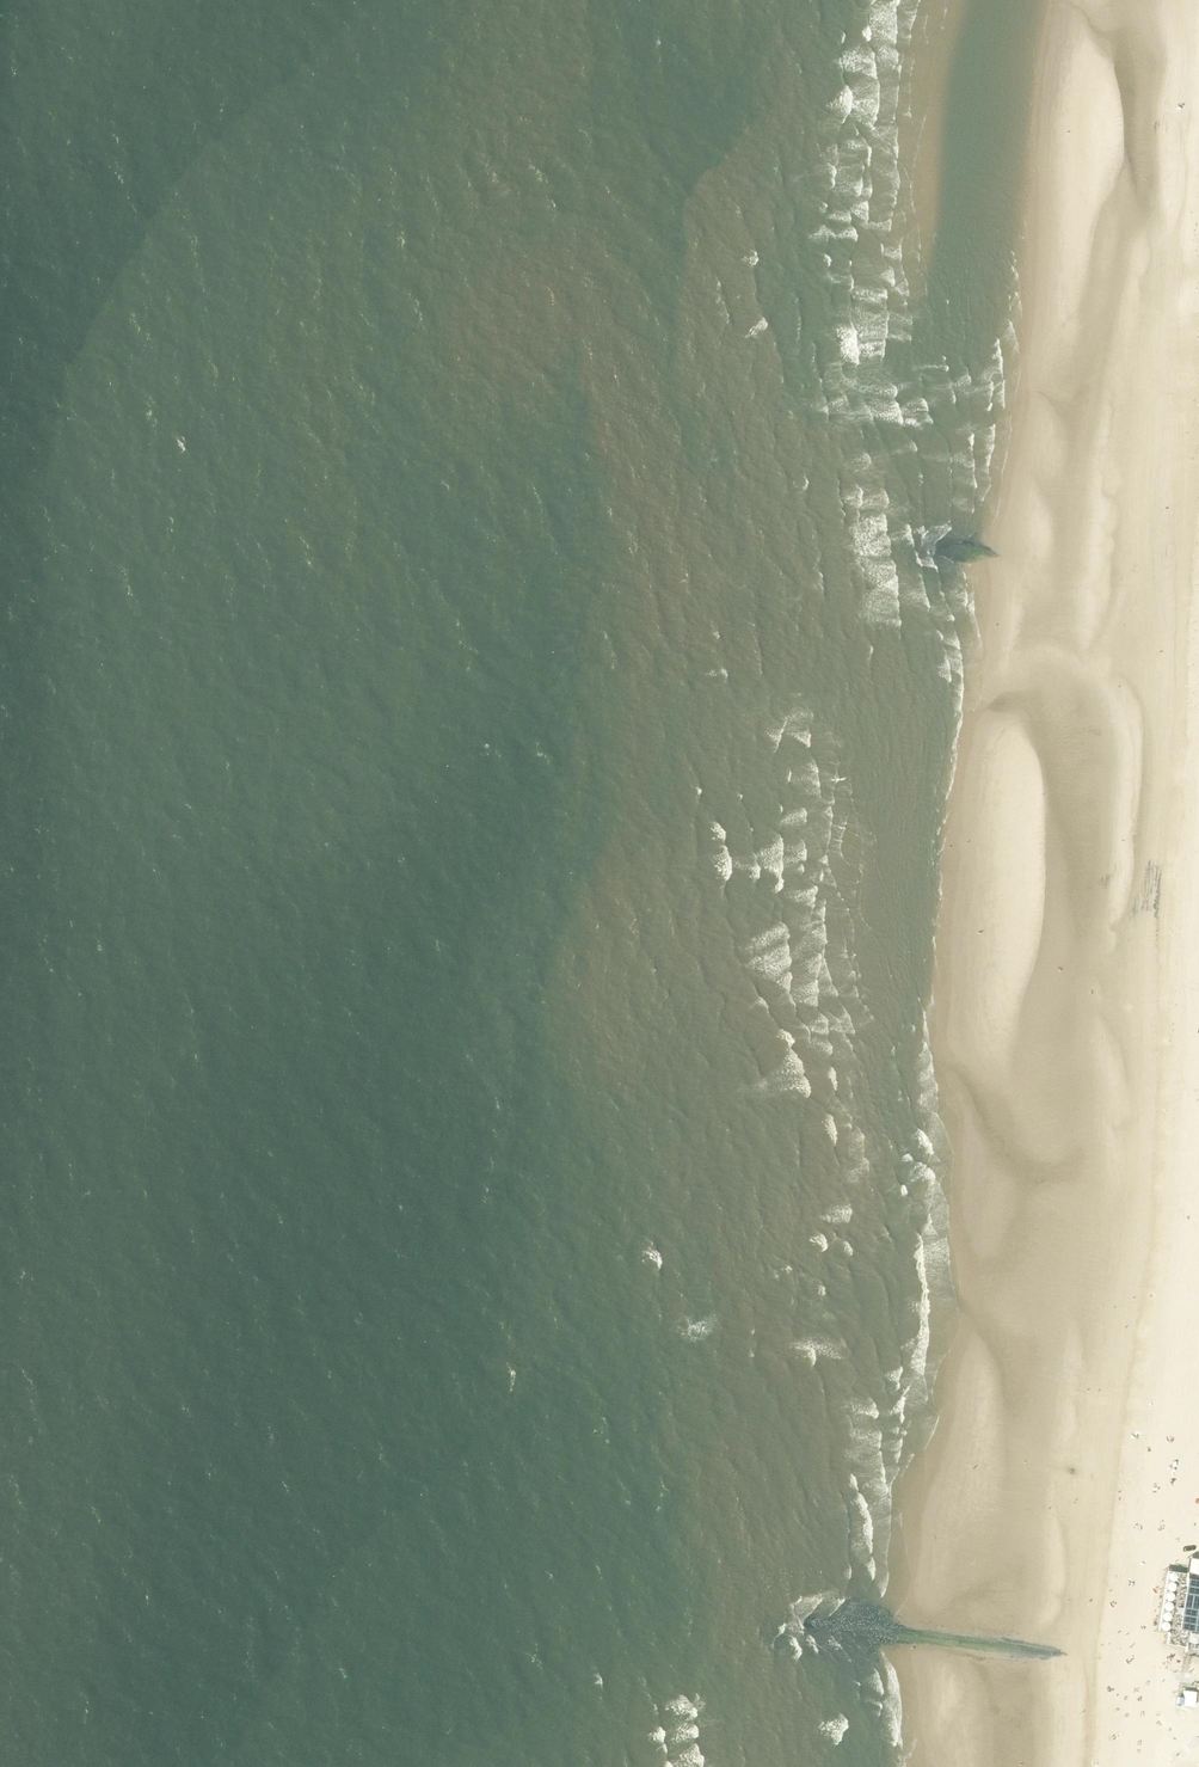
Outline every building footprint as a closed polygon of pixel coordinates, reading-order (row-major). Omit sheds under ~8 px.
[(1185,1579),(1176,1629),(1198,1633),(1198,1581),(1185,1579)] [(1182,1705),(1192,1706),(1194,1692),(1178,1690),(1177,1698),(1183,1699),(1182,1705)]
